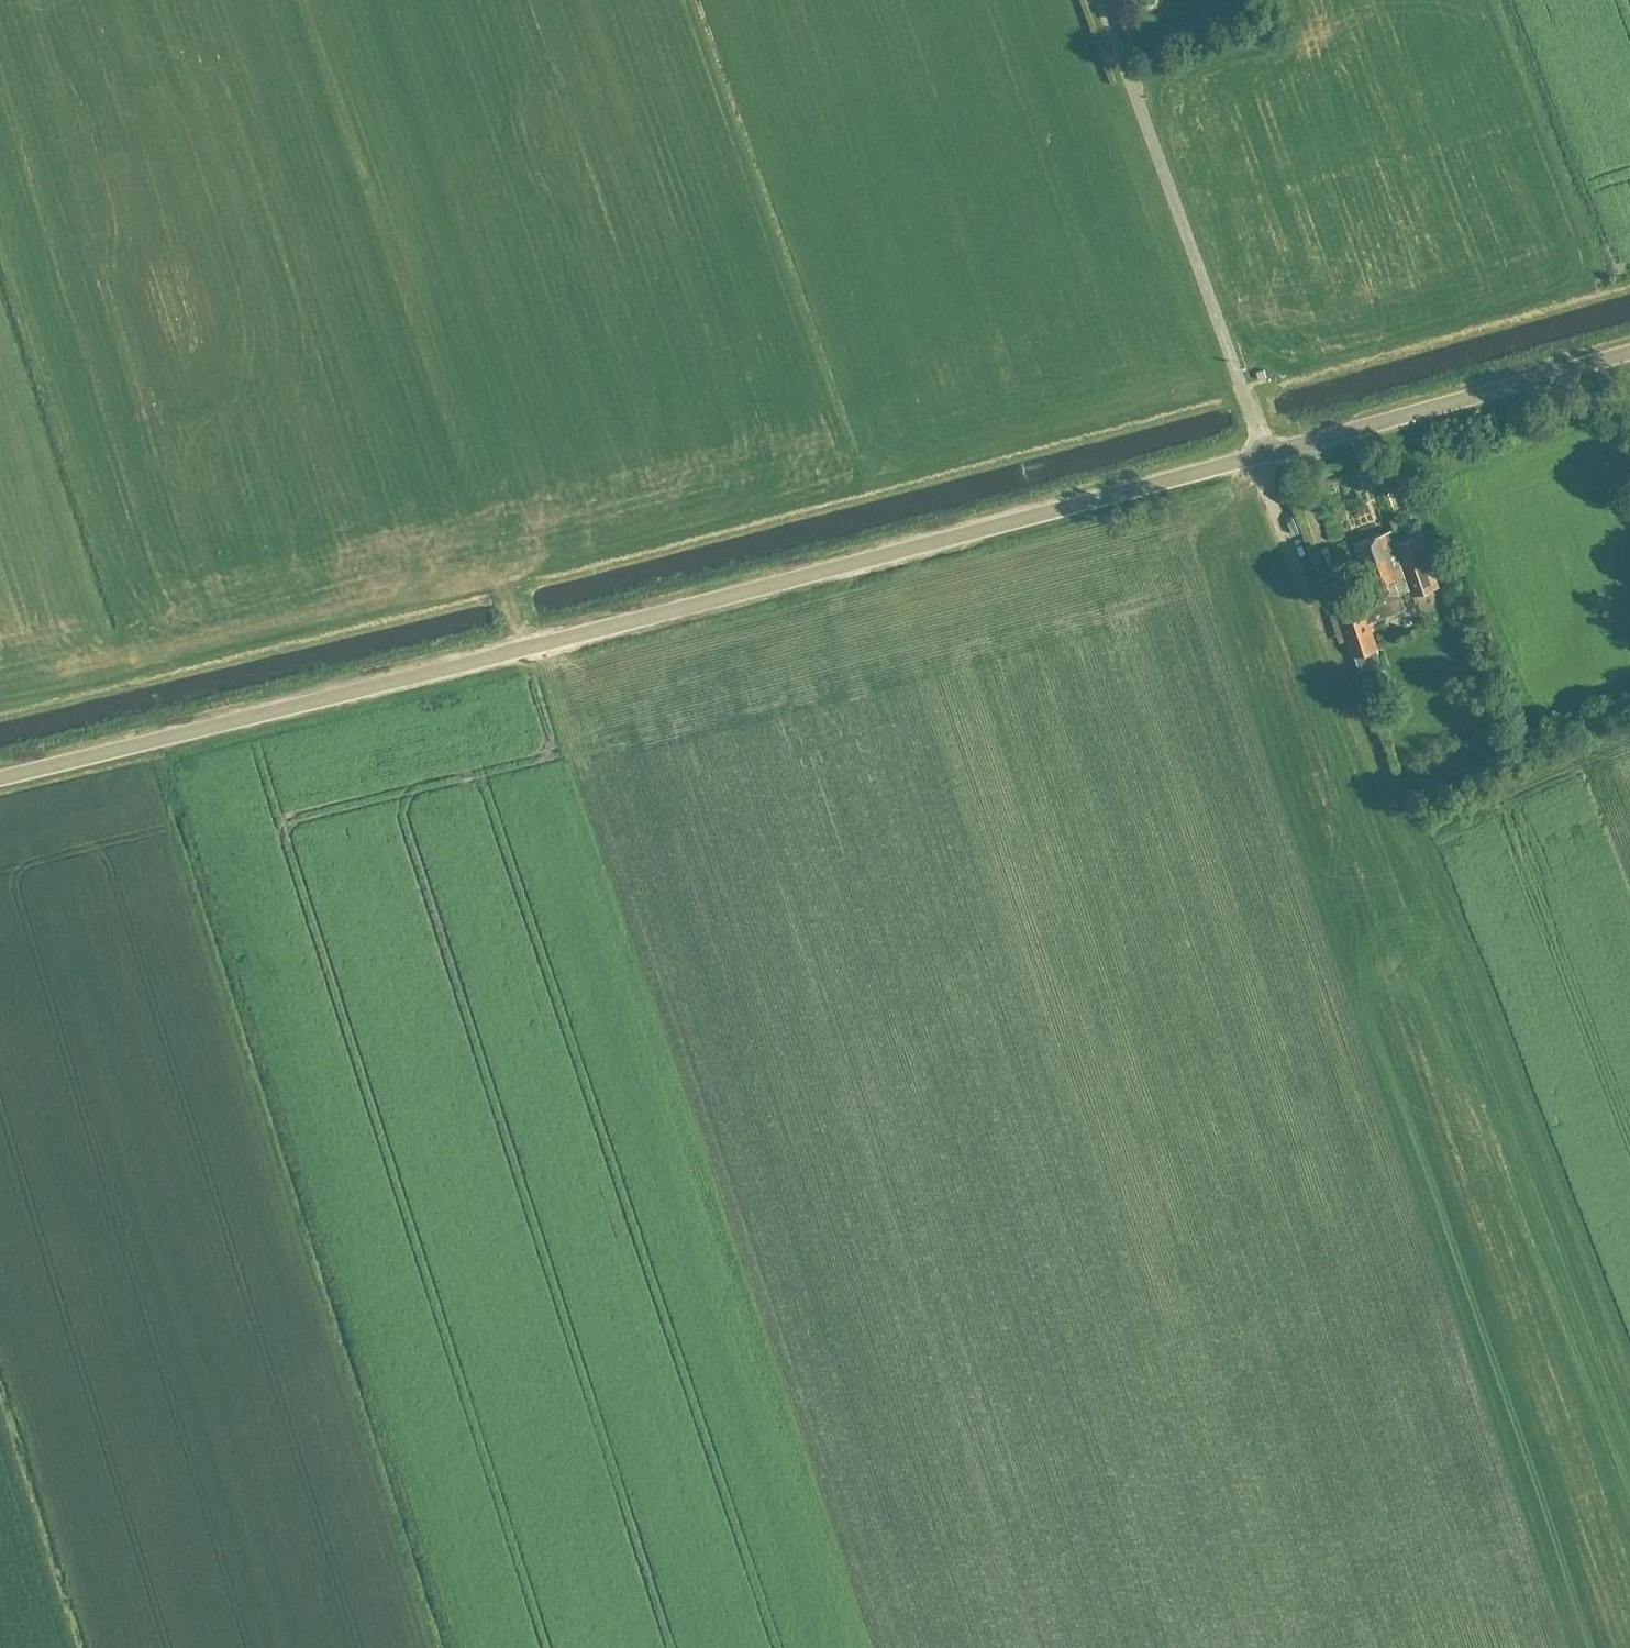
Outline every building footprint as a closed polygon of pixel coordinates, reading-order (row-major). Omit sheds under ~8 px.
[(1420,537),(1395,546),(1389,530),(1354,542),(1375,602),(1410,590),(1412,596),(1437,587),(1420,537)] [(1359,603),(1339,610),(1355,658),(1376,650),(1359,603)]
